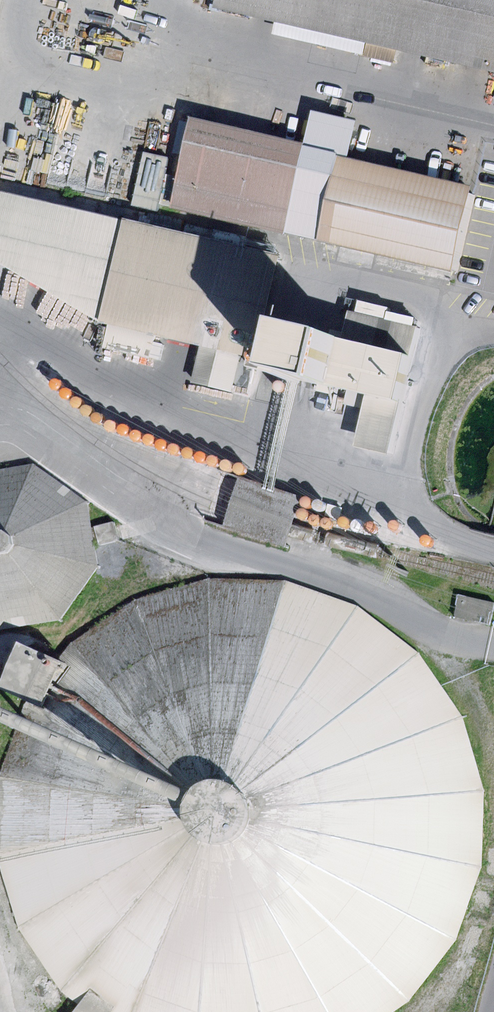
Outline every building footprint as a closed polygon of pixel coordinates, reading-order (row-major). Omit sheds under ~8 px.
[(219,10),(493,73),(493,0),(221,0),(219,10)] [(312,112),(305,145),(283,237),(452,277),(473,189),(347,159),(356,122),(312,112)] [(305,145),(190,118),(168,210),(283,237),(305,145)] [(167,156),(144,152),(133,205),(156,210),(167,156)] [(125,222),(0,193),(0,266),(101,324),(125,222)] [(275,257),(125,222),(101,324),(107,325),(101,350),(150,361),(155,338),(196,347),(188,384),(230,393),(240,352),(253,355),(253,350),(257,337),(275,257)] [(362,448),(392,455),(422,329),(353,312),(347,340),(275,322),(270,340),(257,337),(253,350),(267,353),(263,367),(375,394),(362,448)] [(89,503),(35,465),(0,470),(0,632),(62,619),(98,565),(95,546),(92,526),(89,503)] [(306,499),(244,479),(227,529),(290,549),(306,499)] [(112,521),(92,526),(95,546),(116,542),(112,521)] [(135,602),(72,642),(33,692),(27,699),(19,723),(0,776),(0,868),(19,928),(61,991),(78,1004),(89,1011),(394,1011),(411,1000),(458,939),(482,865),(484,788),(461,716),(417,653),(357,605),(285,580),(207,579),(135,602)] [(460,596),(456,619),(492,627),(493,617),(493,603),(460,596)] [(78,1004),(72,1011),(89,1011),(78,1004)]
